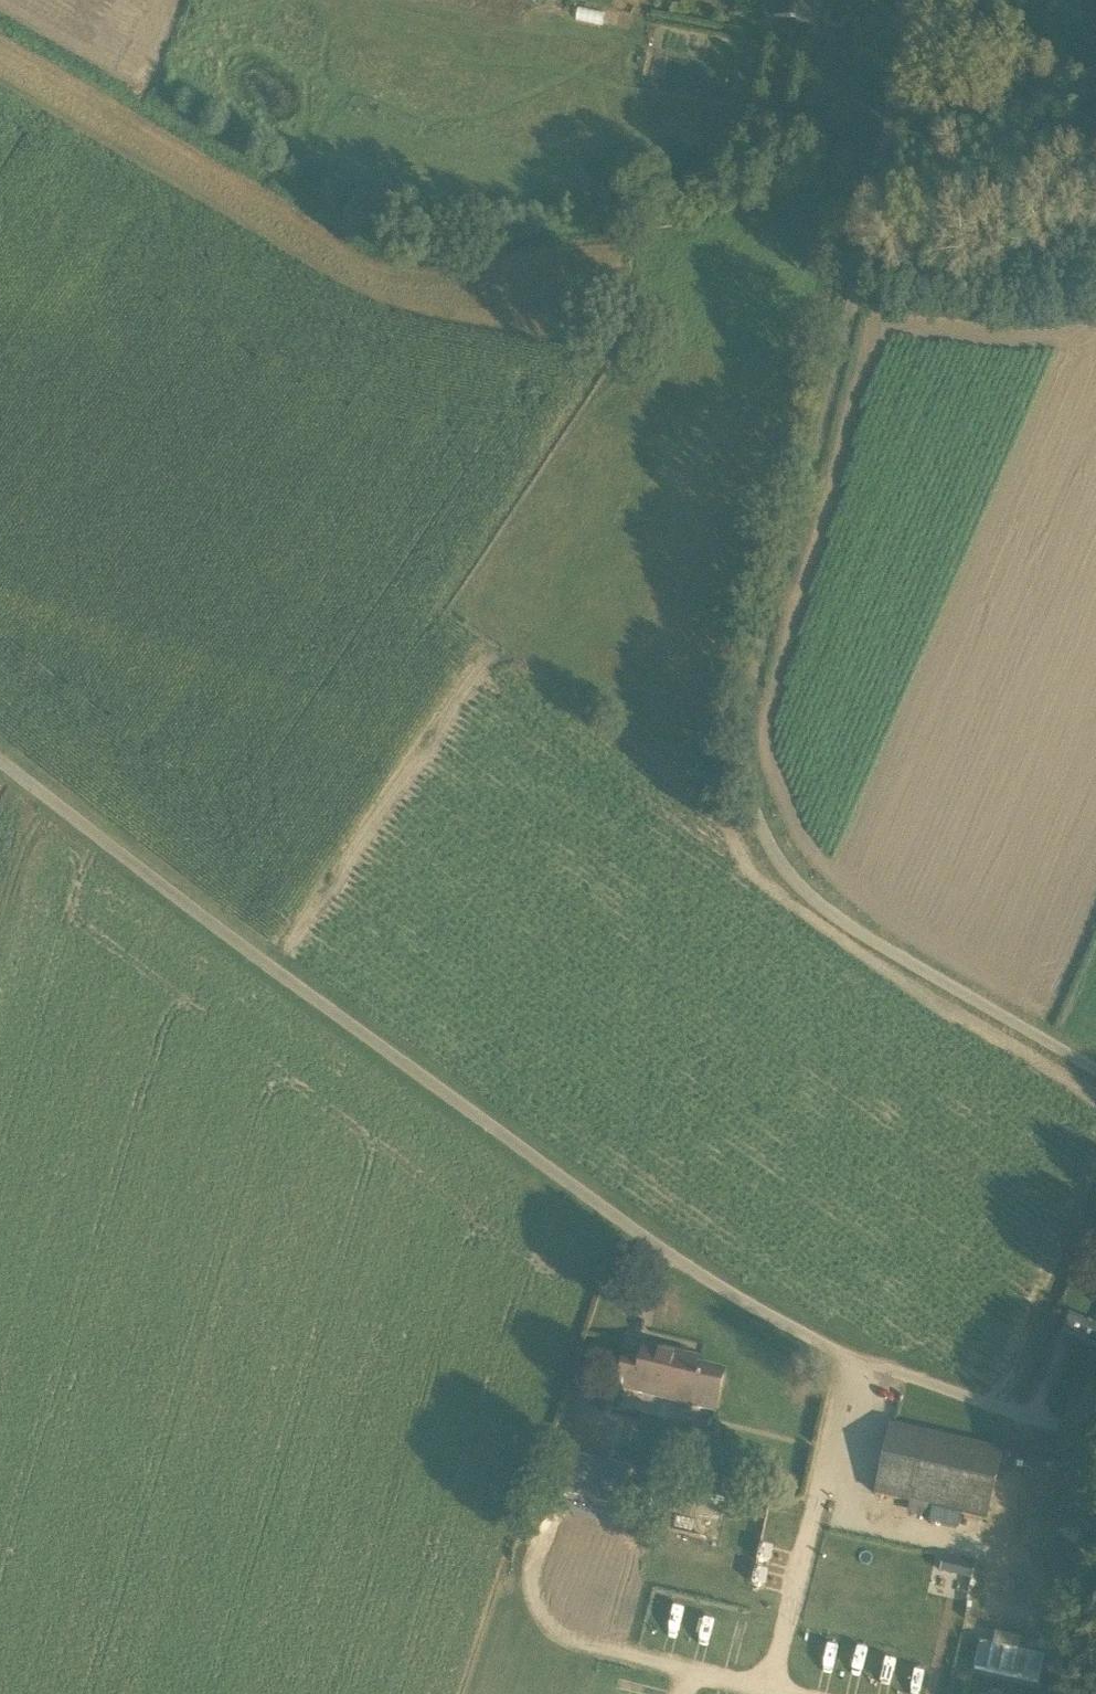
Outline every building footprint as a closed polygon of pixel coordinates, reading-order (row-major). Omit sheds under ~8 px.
[(1071,1312),(1060,1339),(1078,1347),(1079,1343),(1095,1350),(1095,1323),(1071,1312)] [(686,1365),(688,1358),(646,1348),(643,1359),(627,1355),(618,1390),(714,1414),(724,1374),(686,1365)] [(985,1528),(998,1472),(1003,1450),(892,1425),(876,1496),(931,1508),(961,1515),(968,1517),(967,1523),(985,1528)] [(647,1478),(638,1522),(639,1522),(716,1540),(726,1496),(647,1478)] [(962,1596),(972,1551),(756,1506),(747,1551),(962,1596)] [(929,1519),(928,1524),(958,1531),(961,1515),(931,1508),(929,1519)] [(1014,1650),(1017,1637),(989,1631),(987,1644),(973,1641),(967,1670),(1034,1683),(1040,1655),(1014,1650)]
